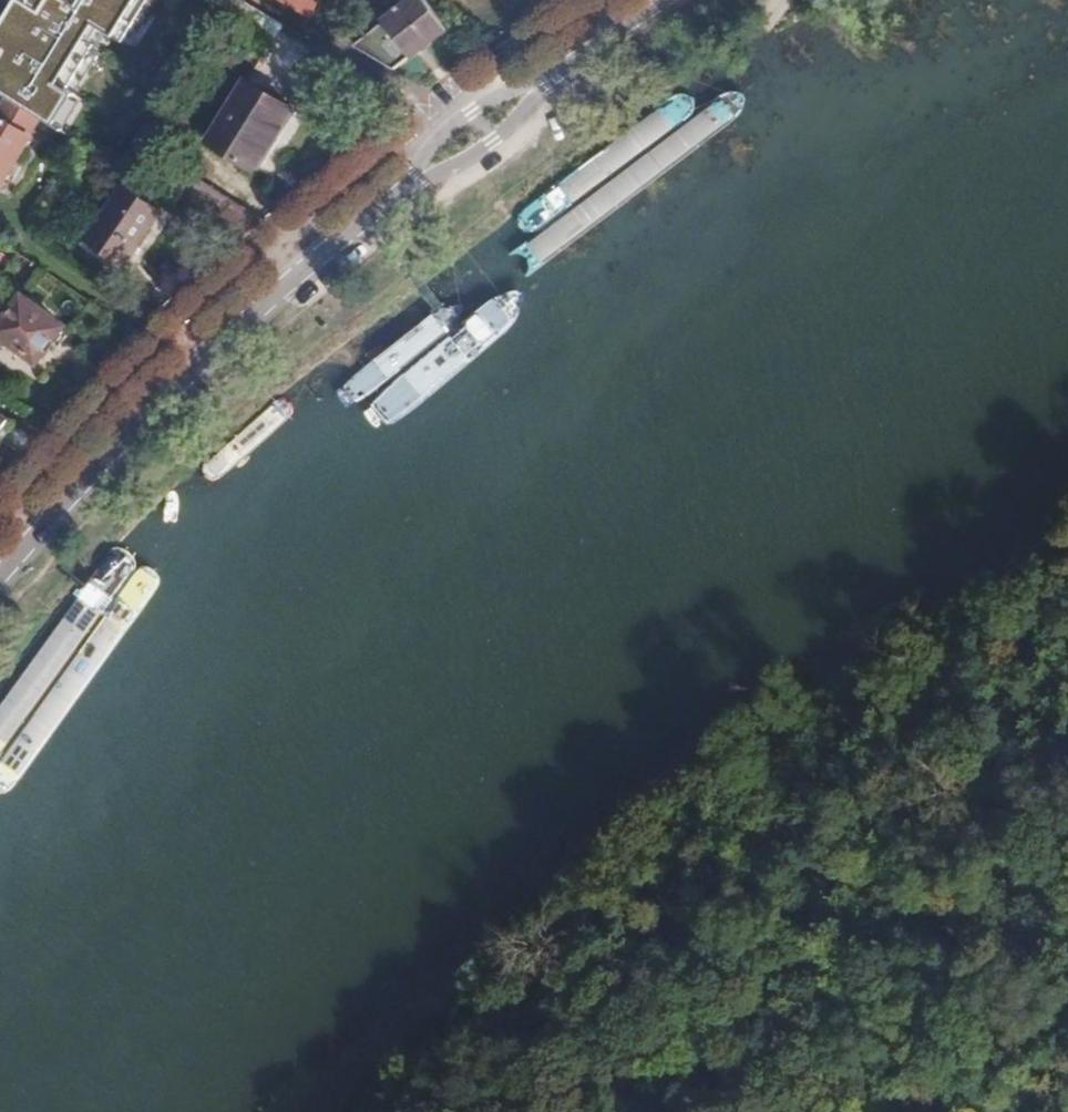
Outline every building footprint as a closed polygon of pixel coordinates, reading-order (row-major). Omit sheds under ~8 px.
[(172,67),(214,0),(62,0),(172,67)] [(233,9),(239,0),(218,0),(233,9)] [(311,14),(319,0),(288,0),(311,14)] [(359,44),(368,50),(397,68),(449,26),(431,0),(412,0),(359,44)] [(32,74),(15,101),(30,110),(46,83),(32,74)] [(63,130),(97,151),(104,155),(119,130),(46,83),(30,110),(42,117),(63,130)] [(0,189),(18,160),(32,137),(31,136),(38,126),(42,117),(30,110),(15,101),(7,95),(0,107),(0,189)] [(238,99),(224,121),(225,123),(213,141),(256,168),(268,149),(270,150),(285,128),(238,99)] [(42,117),(38,126),(58,138),(63,130),(42,117)] [(181,202),(242,240),(263,223),(194,179),(190,186),(181,202)] [(161,212),(123,187),(88,240),(125,264),(161,212)] [(1,334),(31,356),(40,363),(66,326),(26,299),(1,334)] [(8,419),(0,414),(0,432),(8,419)] [(12,525),(0,513),(0,538),(12,525)]
